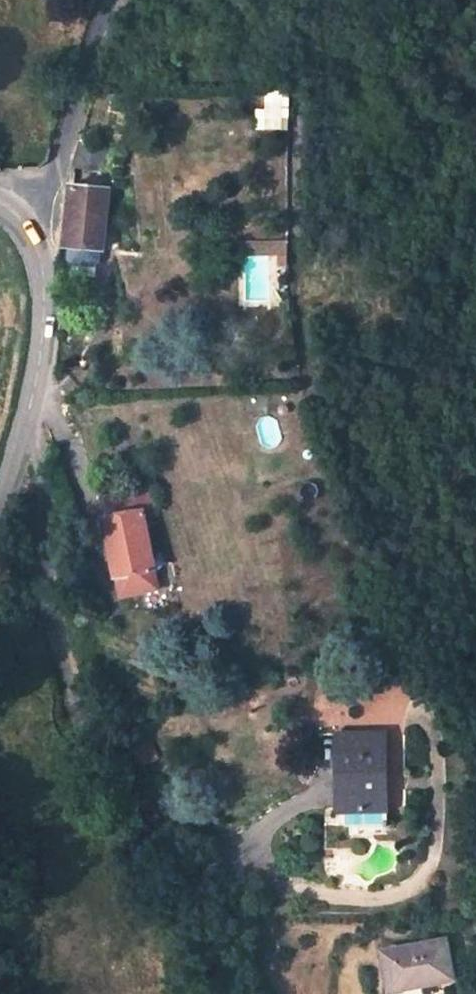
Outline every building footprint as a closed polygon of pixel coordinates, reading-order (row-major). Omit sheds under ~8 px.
[(280,106),(265,106),(266,130),(281,130),(280,106)] [(74,169),(111,172),(113,148),(80,146),(74,169)] [(70,186),(65,246),(103,249),(107,189),(70,186)] [(147,483),(128,487),(133,511),(141,510),(152,508),(147,483)] [(152,566),(141,510),(133,511),(128,487),(98,494),(114,576),(118,575),(122,593),(154,587),(149,567),(152,566)] [(353,811),(389,807),(381,728),(338,732),(344,812),(353,811)] [(389,807),(353,811),(355,827),(388,823),(387,807),(389,807)] [(389,993),(419,993),(418,986),(451,981),(445,939),(382,950),(389,993)]
